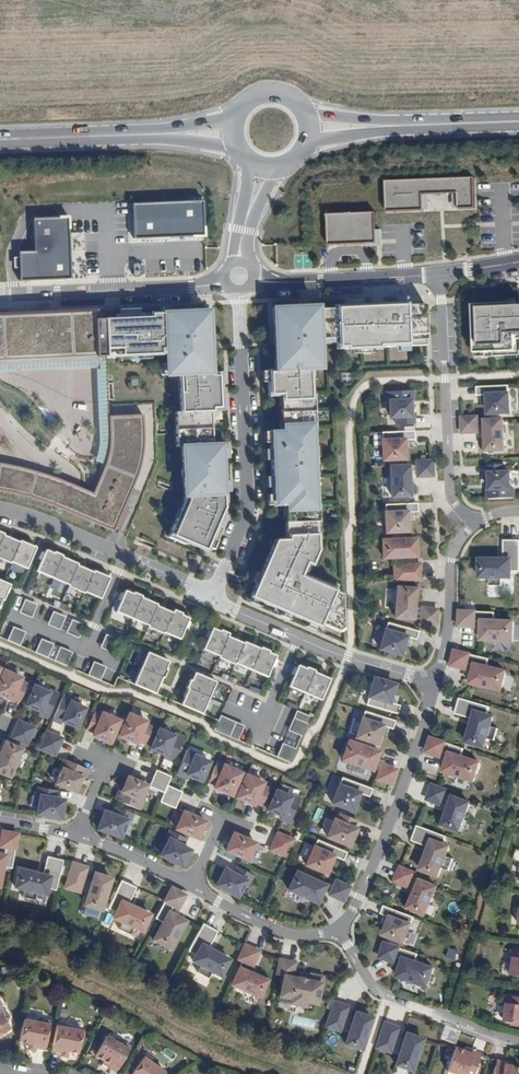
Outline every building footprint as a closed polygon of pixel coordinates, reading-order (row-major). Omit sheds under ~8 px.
[(474,210),(473,179),(385,183),(386,213),(423,212),(422,196),(457,195),(458,210),(474,210)] [(131,205),(132,241),(203,238),(201,202),(131,205)] [(375,238),(375,214),(328,215),(328,247),(352,246),(375,245),(375,238)] [(54,282),(70,281),(67,219),(31,221),(33,253),(17,254),(19,283),(54,282)] [(342,598),(342,597),(333,594),(335,588),(309,577),(307,580),(299,577),(305,563),(310,565),(316,551),(316,539),(319,539),(317,504),(314,505),(313,478),(316,478),(315,457),(312,457),(311,429),(314,429),(312,395),(309,395),(308,369),(319,368),(318,350),(312,350),(311,340),(318,339),(335,339),(335,349),(408,346),(407,303),(379,304),(379,307),(370,308),(370,305),(334,306),(334,309),(317,310),(317,307),(272,309),(273,337),(278,337),(279,345),(274,345),(275,370),(266,371),(267,397),(279,397),(280,406),(285,406),(285,414),(285,421),(280,421),(281,431),(269,431),(270,451),(273,450),(273,461),(270,461),(272,507),(284,507),(285,516),(290,516),(290,531),(285,531),(286,540),(275,541),(250,597),(283,612),(284,608),(292,612),(290,615),(318,627),(320,624),(338,631),(343,625),(342,598)] [(473,306),(475,355),(517,353),(516,340),(518,340),(518,304),(473,306)] [(182,451),(184,501),(168,538),(184,545),(185,542),(208,552),(224,513),(221,512),(223,508),(223,504),(226,503),(225,475),(222,475),(221,466),(224,466),(224,446),(211,446),(210,412),(222,412),(220,373),(210,374),(207,312),(116,316),(116,322),(104,322),(106,360),(160,357),(159,352),(167,352),(167,357),(168,368),(165,368),(166,379),(178,378),(180,416),(175,416),(176,451),(182,451)] [(104,322),(95,323),(94,314),(0,318),(0,363),(106,360),(104,322)] [(509,417),(509,387),(476,388),(477,397),(483,397),(484,417),(509,417)] [(409,402),(408,392),(383,393),(383,403),(386,403),(386,418),(392,418),(392,426),(410,425),(410,417),(407,417),(406,402),(409,402)] [(15,495),(28,499),(45,504),(64,512),(82,519),(112,532),(134,480),(137,471),(140,459),(141,451),(142,439),(142,431),(141,417),(108,419),(109,426),(109,438),(109,450),(106,463),(105,468),(92,496),(73,488),(62,484),(43,477),(23,471),(0,467),(0,492),(15,495)] [(477,434),(477,417),(460,418),(460,435),(477,434)] [(502,421),(481,421),(482,454),(503,453),(502,421)] [(412,440),(412,431),(380,433),(380,440),(377,439),(378,463),(403,462),(403,440),(412,440)] [(432,478),(431,461),(416,462),(417,478),(432,478)] [(387,467),(387,500),(408,499),(406,466),(387,467)] [(485,489),(485,499),(510,499),(510,489),(508,489),(508,474),(502,474),(502,466),(485,466),(485,474),(488,475),(487,490),(485,489)] [(384,505),(384,512),(380,512),(381,535),(407,534),(406,513),(418,513),(417,504),(384,505)] [(22,570),(31,549),(15,542),(14,544),(0,538),(0,562),(5,564),(6,563),(22,570)] [(413,539),(378,541),(379,561),(414,559),(413,539)] [(502,542),(502,560),(476,559),(476,582),(488,581),(488,586),(501,586),(500,582),(511,581),(511,572),(518,572),(518,542),(502,542)] [(79,593),(95,600),(101,587),(104,579),(88,572),(87,574),(71,567),(72,565),(56,558),(56,557),(48,553),(47,555),(40,551),(39,553),(31,572),(63,586),(62,587),(78,595),(79,593)] [(391,565),(392,581),(421,580),(419,564),(391,565)] [(390,620),(411,622),(413,601),(417,601),(418,588),(414,587),(413,589),(393,587),(390,620)] [(120,595),(112,613),(144,627),(144,629),(160,636),(160,634),(176,641),(185,620),(178,617),(178,615),(170,612),(169,615),(152,608),(153,607),(137,600),(138,598),(129,594),(129,596),(121,593),(120,595)] [(35,606),(23,601),(17,613),(30,619),(35,606)] [(419,607),(417,626),(436,627),(436,608),(419,607)] [(458,610),(457,626),(472,626),(473,620),(480,621),(480,639),(511,640),(512,621),(492,620),(493,611),(458,610)] [(63,618),(51,612),(45,625),(58,630),(63,618)] [(64,633),(77,638),(82,626),(70,620),(64,633)] [(386,623),(384,631),(380,629),(374,652),(399,659),(405,637),(415,640),(417,631),(386,623)] [(23,633),(10,628),(5,641),(17,646),(23,633)] [(232,664),(264,677),(272,659),(273,657),(265,654),(266,652),(258,649),(257,650),(241,643),(240,645),(224,638),(226,635),(217,631),(217,633),(209,629),(200,650),(216,657),(215,658),(232,665),(232,664)] [(119,641),(106,635),(101,648),(113,653),(119,641)] [(46,658),(52,645),(39,640),(34,653),(46,658)] [(52,661),(65,667),(71,654),(58,648),(52,661)] [(452,649),(448,664),(463,668),(465,662),(472,664),(468,682),(498,689),(503,670),(484,666),(486,657),(452,649)] [(165,663),(144,654),(130,686),(151,695),(158,679),(160,680),(163,671),(162,671),(165,663)] [(104,667),(92,662),(86,675),(99,680),(104,667)] [(285,689),(317,702),(326,682),(310,675),(311,673),(303,670),(302,671),(294,668),(293,670),(285,689)] [(5,672),(0,683),(0,695),(12,701),(14,698),(21,701),(28,685),(21,682),(22,679),(5,672)] [(177,706),(198,715),(212,683),(191,674),(187,682),(186,681),(182,689),(184,690),(177,706)] [(366,697),(364,704),(397,714),(400,706),(389,702),(394,681),(369,675),(363,696),(366,697)] [(49,718),(59,695),(50,691),(49,693),(35,687),(27,706),(41,712),(40,714),(49,718)] [(72,701),(63,697),(53,720),(62,724),(63,722),(77,728),(85,709),(71,703),(72,701)] [(487,706),(457,697),(452,713),(471,718),(464,741),(482,747),(484,737),(492,740),(495,728),(488,725),(490,716),(484,714),(487,706)] [(310,717),(285,706),(265,752),(290,763),(310,717)] [(363,711),(361,716),(357,715),(351,737),(375,745),(382,726),(393,729),(395,720),(363,711)] [(94,714),(88,730),(95,733),(94,736),(111,743),(120,721),(103,714),(102,717),(94,714)] [(147,722),(130,715),(120,737),(137,744),(139,741),(146,744),(153,728),(145,725),(147,722)] [(214,731),(244,743),(250,730),(220,717),(218,722),(218,721),(214,731)] [(34,727),(16,720),(7,740),(26,748),(30,738),(32,739),(36,730),(33,729),(34,727)] [(160,730),(151,749),(165,755),(164,757),(174,761),(184,738),(175,734),(174,736),(160,730)] [(47,733),(40,750),(55,756),(62,740),(47,733)] [(428,736),(424,751),(438,756),(440,751),(447,753),(442,771),(472,780),(478,761),(459,756),(462,747),(428,736)] [(337,758),(370,769),(377,750),(344,738),(337,758)] [(0,757),(0,774),(10,778),(22,751),(6,744),(7,742),(4,741),(0,750),(0,754),(1,754),(0,757)] [(187,750),(177,774),(187,778),(188,775),(195,778),(202,781),(210,762),(196,756),(197,754),(187,750)] [(84,780),(88,770),(65,760),(61,770),(63,770),(57,785),(76,793),(82,779),(84,780)] [(395,769),(379,763),(373,779),(390,785),(395,769)] [(232,795),(242,773),(233,770),(225,766),(223,769),(216,766),(209,782),(216,785),(215,788),(232,795)] [(176,808),(183,792),(168,785),(172,776),(157,770),(150,786),(165,793),(161,802),(176,808)] [(255,779),(247,776),(237,798),(254,805),(256,802),(263,805),(270,789),(263,786),(264,783),(255,779)] [(340,777),(338,782),(335,781),(327,803),(351,812),(358,793),(370,797),(372,789),(340,777)] [(147,787),(128,778),(122,792),(120,791),(116,801),(139,811),(143,802),(141,801),(147,787)] [(447,789),(430,783),(424,799),(441,806),(447,789)] [(38,815),(61,819),(65,801),(55,800),(57,792),(39,788),(38,797),(41,798),(38,815)] [(276,791),(268,810),(283,816),(282,818),(291,822),(301,799),(291,795),(291,797),(284,794),(276,791)] [(438,825),(459,832),(470,802),(449,794),(438,825)] [(114,816),(105,813),(99,830),(121,838),(127,821),(130,822),(133,814),(117,808),(114,816)] [(202,831),(206,822),(184,813),(177,830),(199,839),(202,831)] [(322,836),(350,847),(356,827),(330,816),(322,836)] [(443,835),(415,824),(409,840),(425,846),(416,869),(435,877),(439,868),(446,869),(450,857),(443,854),(446,846),(441,843),(443,835)] [(0,829),(0,845),(2,846),(1,853),(0,853),(0,865),(8,867),(14,832),(0,829)] [(170,841),(161,856),(182,867),(187,859),(191,851),(183,847),(186,840),(171,831),(167,839),(170,841)] [(246,861),(254,841),(229,831),(224,841),(221,850),(246,861)] [(275,832),(267,849),(285,857),(292,839),(275,832)] [(315,839),(313,844),(310,843),(300,864),(324,874),(333,856),(344,861),(347,853),(315,839)] [(44,888),(53,890),(60,860),(44,856),(40,874),(16,869),(12,886),(21,889),(19,896),(32,899),(34,892),(43,894),(44,888)] [(87,866),(70,861),(61,888),(79,893),(87,866)] [(408,888),(415,871),(398,865),(391,881),(408,888)] [(216,875),(211,884),(238,897),(246,881),(249,883),(253,875),(235,866),(231,871),(221,866),(216,875)] [(283,889),(314,903),(323,884),(292,870),(283,889)] [(98,910),(108,876),(90,871),(79,904),(98,910)] [(404,907),(423,916),(436,886),(417,877),(404,907)] [(326,894),(342,902),(349,886),(333,879),(326,894)] [(139,932),(147,914),(125,904),(133,887),(119,880),(106,908),(111,910),(108,917),(119,922),(117,929),(128,934),(130,928),(139,932)] [(167,949),(183,919),(167,910),(169,905),(177,909),(184,894),(169,886),(152,917),(158,919),(148,939),(167,949)] [(412,917),(382,905),(379,913),(388,917),(379,935),(402,944),(412,917)] [(217,977),(227,958),(207,947),(216,930),(201,922),(187,949),(192,952),(188,960),(198,966),(196,970),(207,976),(208,972),(217,977)] [(381,942),(376,957),(391,961),(392,956),(400,958),(394,976),(424,986),(430,967),(411,961),(414,953),(381,942)] [(242,943),(236,956),(252,965),(259,950),(242,943)] [(304,1002),(316,1004),(319,981),(293,975),(295,961),(278,958),(275,975),(279,975),(275,996),(286,998),(285,1003),(303,1007),(304,1002)] [(226,984),(257,998),(265,978),(235,965),(226,984)] [(510,995),(506,1021),(513,1022),(518,1023),(518,996),(510,995)] [(323,1026),(340,1032),(349,1006),(332,1000),(323,1026)] [(12,1029),(0,1009),(0,1035),(12,1029)] [(359,1050),(369,1016),(351,1009),(340,1044),(359,1050)] [(33,1051),(34,1046),(41,1048),(46,1022),(20,1016),(16,1040),(26,1042),(26,1049),(33,1051)] [(373,1048),(390,1053),(399,1026),(383,1021),(373,1048)] [(52,1025),(48,1049),(58,1052),(57,1055),(66,1057),(67,1051),(75,1052),(79,1029),(52,1025)] [(410,1070),(421,1037),(402,1030),(391,1065),(410,1070)] [(103,1035),(92,1054),(101,1060),(100,1062),(114,1070),(126,1047),(103,1035)] [(479,1061),(472,1058),(473,1053),(465,1050),(456,1047),(448,1070),(458,1073),(474,1073),(479,1061)] [(473,1053),(472,1058),(479,1061),(481,1054),(466,1048),(465,1050),(473,1053)] [(127,1073),(161,1073),(164,1071),(141,1055),(127,1073)] [(497,1059),(495,1067),(502,1069),(504,1063),(512,1065),(513,1063),(497,1059)] [(502,1069),(495,1067),(493,1073),(518,1073),(518,1067),(512,1065),(504,1063),(502,1069)]
